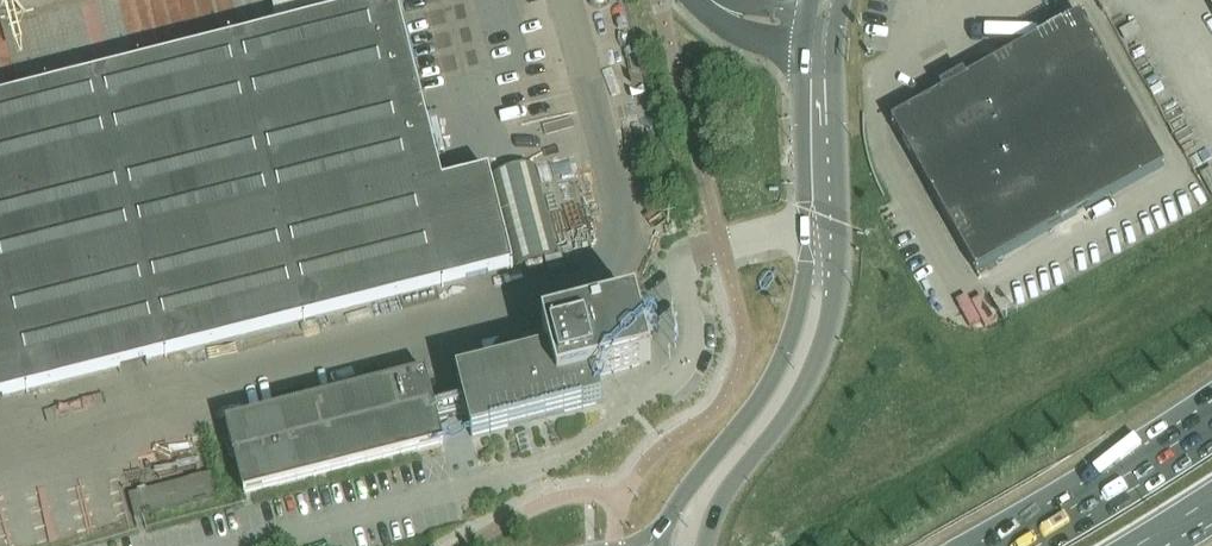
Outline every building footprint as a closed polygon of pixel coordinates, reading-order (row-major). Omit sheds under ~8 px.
[(0,100),(0,398),(513,268),(489,173),(443,184),(396,0),(394,0),(325,17),(321,0),(301,0),(273,7),(279,29),(0,100)] [(1164,166),(1146,134),(1079,15),(891,121),(976,272),(1164,166)] [(1211,194),(1211,169),(1201,175),(1211,194)] [(652,366),(637,306),(543,330),(546,342),(528,347),(531,359),(457,378),(462,401),(433,408),(425,374),(227,425),(245,494),(443,443),(437,422),(466,414),(472,437),(603,404),(596,380),(652,366)] [(129,494),(135,518),(216,497),(211,474),(129,494)]
